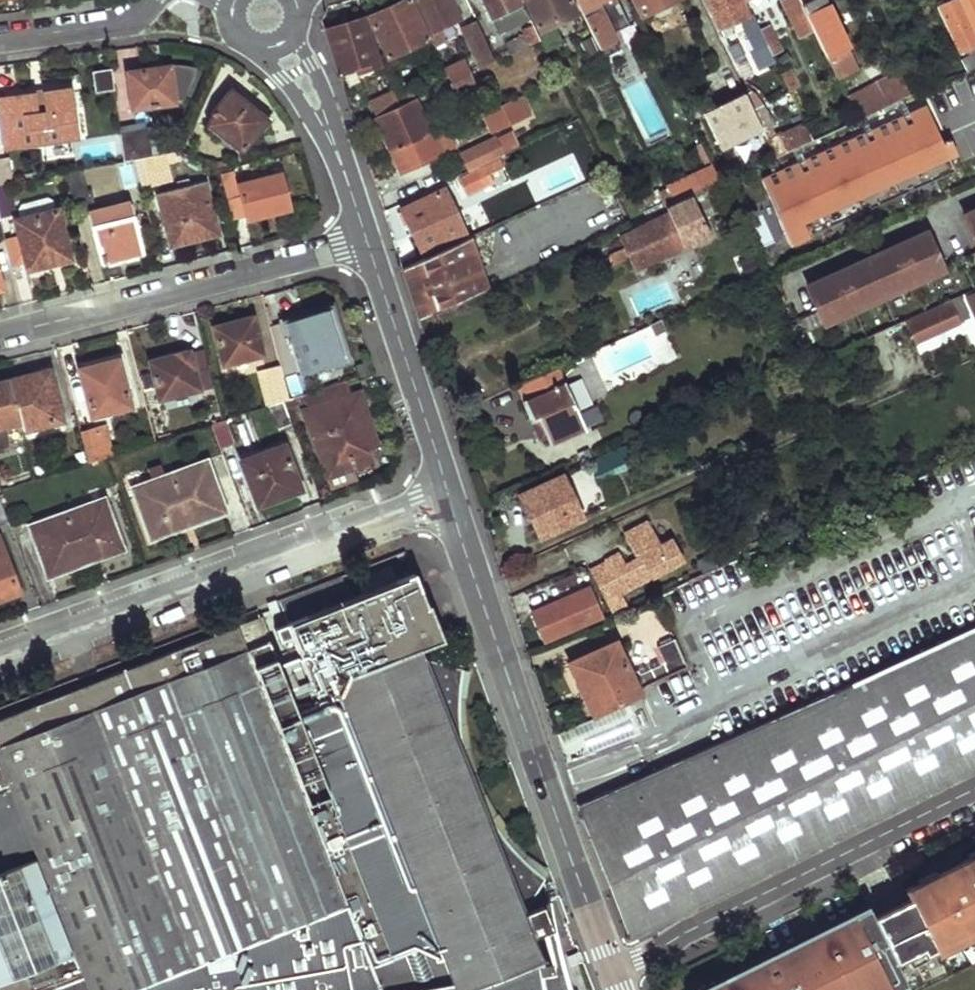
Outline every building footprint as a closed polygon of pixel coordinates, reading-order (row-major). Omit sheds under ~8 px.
[(459,20),(450,0),(416,0),(431,33),(429,35),(435,48),(446,43),(441,28),(459,20)] [(543,41),(523,0),(485,0),(503,37),(525,26),(530,36),(509,45),(513,55),(543,41)] [(576,10),(571,0),(523,0),(543,41),(548,52),(564,44),(554,22),(576,10)] [(619,55),(614,42),(618,40),(600,2),(604,0),(577,0),(606,60),(619,55)] [(645,19),(676,3),(674,0),(636,0),(645,19)] [(720,29),(739,20),(762,71),(773,65),(771,60),(750,15),(743,0),(706,0),(720,29)] [(799,0),(778,0),(797,41),(814,32),(803,8),(799,0)] [(847,47),(826,0),(821,0),(803,8),(814,32),(825,57),(847,47)] [(884,0),(866,0),(871,11),(886,3),(884,0)] [(974,68),(974,43),(956,0),(954,0),(935,9),(965,73),(974,68)] [(974,43),(974,0),(956,0),(974,43)] [(389,58),(428,41),(409,1),(370,18),(389,58)] [(750,15),(771,60),(782,55),(762,10),(750,15)] [(362,72),(380,66),(366,19),(325,31),(338,73),(360,66),(362,72)] [(494,62),(475,20),(458,28),(475,63),(476,62),(475,64),(477,69),(494,62)] [(726,43),(745,35),(739,23),(721,31),(726,43)] [(745,59),(737,43),(725,49),(733,64),(745,59)] [(914,96),(928,89),(915,60),(900,68),(914,96)] [(451,84),(470,76),(464,62),(445,71),(451,84)] [(175,99),(170,63),(128,71),(133,108),(175,99)] [(115,89),(112,69),(92,72),(95,92),(115,89)] [(791,69),(779,74),(788,93),(800,87),(791,69)] [(856,123),(910,98),(900,75),(845,100),(856,123)] [(441,106),(477,91),(470,76),(451,84),(434,91),(441,106)] [(71,85),(0,94),(0,123),(4,147),(78,136),(71,85)] [(266,117),(229,87),(213,106),(207,124),(225,140),(227,138),(240,149),(266,117)] [(402,107),(415,100),(411,90),(398,96),(402,107)] [(380,116),(402,107),(398,96),(376,106),(380,116)] [(519,112),(525,108),(520,96),(489,110),(498,131),(522,120),(519,112)] [(723,150),(761,132),(748,105),(744,96),(706,113),(723,150)] [(393,154),(433,136),(415,100),(402,107),(380,116),(376,118),(393,154)] [(792,247),(955,173),(927,109),(764,184),(792,247)] [(167,150),(162,123),(122,130),(126,158),(134,157),(159,152),(167,150)] [(402,174),(456,149),(446,130),(433,136),(393,154),(402,174)] [(497,139),(504,156),(521,148),(514,131),(497,139)] [(490,163),(504,156),(497,139),(462,156),(470,172),(490,163)] [(141,186),(158,181),(151,160),(161,158),(159,152),(134,157),(141,186)] [(7,155),(0,156),(0,183),(9,181),(11,180),(7,155)] [(236,184),(231,164),(218,167),(225,195),(238,192),(236,184)] [(539,179),(545,194),(578,181),(572,165),(539,179)] [(89,196),(82,167),(62,170),(69,201),(89,196)] [(288,206),(279,173),(238,184),(240,191),(241,196),(247,218),(288,206)] [(467,192),(483,186),(477,173),(462,181),(467,192)] [(215,232),(203,180),(158,192),(171,243),(215,232)] [(16,210),(9,181),(0,183),(0,213),(16,210)] [(694,197),(700,194),(693,181),(669,191),(676,205),(694,197)] [(424,255),(466,235),(445,190),(403,210),(404,214),(401,217),(406,228),(410,226),(424,255)] [(17,209),(19,216),(16,217),(27,266),(68,256),(56,207),(54,208),(52,199),(47,196),(20,202),(17,209)] [(232,222),(247,218),(241,196),(227,200),(232,222)] [(634,271),(710,237),(694,197),(676,205),(668,209),(671,219),(622,240),(634,271)] [(138,246),(128,202),(88,213),(99,261),(117,257),(115,251),(138,246)] [(974,247),(974,212),(962,218),(974,247)] [(805,289),(822,327),(943,272),(925,235),(805,289)] [(141,251),(138,246),(115,251),(117,257),(141,251)] [(404,270),(421,322),(469,300),(452,248),(404,270)] [(920,344),(959,326),(950,305),(910,323),(920,344)] [(343,362),(328,308),(269,326),(281,369),(282,374),(294,371),(296,375),(343,362)] [(260,354),(251,317),(212,328),(222,364),(260,354)] [(666,332),(662,322),(652,327),(656,337),(666,332)] [(190,356),(188,351),(150,362),(161,401),(212,386),(203,352),(190,356)] [(129,408),(117,360),(77,371),(90,419),(129,408)] [(552,447),(586,431),(558,368),(515,387),(531,423),(539,420),(552,447)] [(269,409),(290,403),(282,374),(281,369),(259,376),(269,409)] [(62,420),(49,371),(10,381),(20,421),(22,430),(62,420)] [(20,421),(10,381),(0,383),(0,451),(8,449),(1,426),(20,421)] [(362,398),(354,401),(349,385),(311,397),(316,413),(314,414),(319,431),(315,432),(330,477),(350,470),(352,474),(378,465),(372,446),(376,444),(362,398)] [(278,435),(294,430),(285,405),(269,410),(278,435)] [(212,428),(223,455),(235,449),(226,423),(222,425),(212,428)] [(109,459),(101,429),(80,435),(88,466),(105,461),(109,459)] [(303,494),(286,450),(243,465),(261,511),(283,502),(303,494)] [(154,547),(185,536),(229,521),(209,465),(135,491),(154,547)] [(541,540),(583,520),(563,479),(521,498),(541,540)] [(11,523),(0,495),(0,527),(11,523)] [(105,501),(31,528),(50,579),(90,565),(123,554),(105,501)] [(622,590),(687,561),(676,539),(663,544),(651,521),(627,532),(635,551),(640,549),(642,555),(628,561),(623,552),(608,559),(622,590)] [(22,596),(0,543),(0,604),(6,602),(22,596)] [(717,570),(719,570),(714,558),(701,563),(706,575),(717,570)] [(565,976),(560,976),(560,960),(542,963),(532,963),(531,959),(519,964),(409,650),(420,646),(445,637),(432,601),(425,604),(414,570),(285,616),(310,684),(336,676),(347,673),(355,694),(343,698),(294,716),(268,642),(247,649),(238,623),(0,716),(0,989),(47,989),(52,989),(565,989),(565,976)] [(548,646),(606,620),(592,589),(534,614),(548,646)] [(974,768),(974,628),(852,684),(728,741),(580,809),(630,939),(974,768)] [(642,698),(640,693),(690,669),(689,667),(676,639),(659,647),(665,664),(633,679),(618,645),(571,665),(596,719),(601,717),(642,698)] [(542,963),(420,646),(409,650),(519,964),(531,959),(532,963),(542,963)] [(355,694),(347,673),(336,676),(343,698),(355,694)] [(883,935),(892,954),(904,948),(908,955),(923,948),(933,943),(935,948),(937,953),(974,934),(974,855),(964,861),(968,868),(934,875),(930,883),(924,886),(921,882),(906,889),(910,899),(902,903),(911,921),(883,935)] [(933,872),(921,882),(924,886),(930,883),(934,875),(968,868),(964,861),(962,857),(933,872)] [(902,903),(874,917),(883,935),(911,921),(902,903)] [(869,908),(706,989),(892,989),(888,982),(903,975),(896,961),(892,954),(883,935),(874,917),(869,908)] [(925,953),(935,948),(933,943),(923,948),(925,953)] [(896,961),(908,955),(904,948),(892,954),(896,961)]
